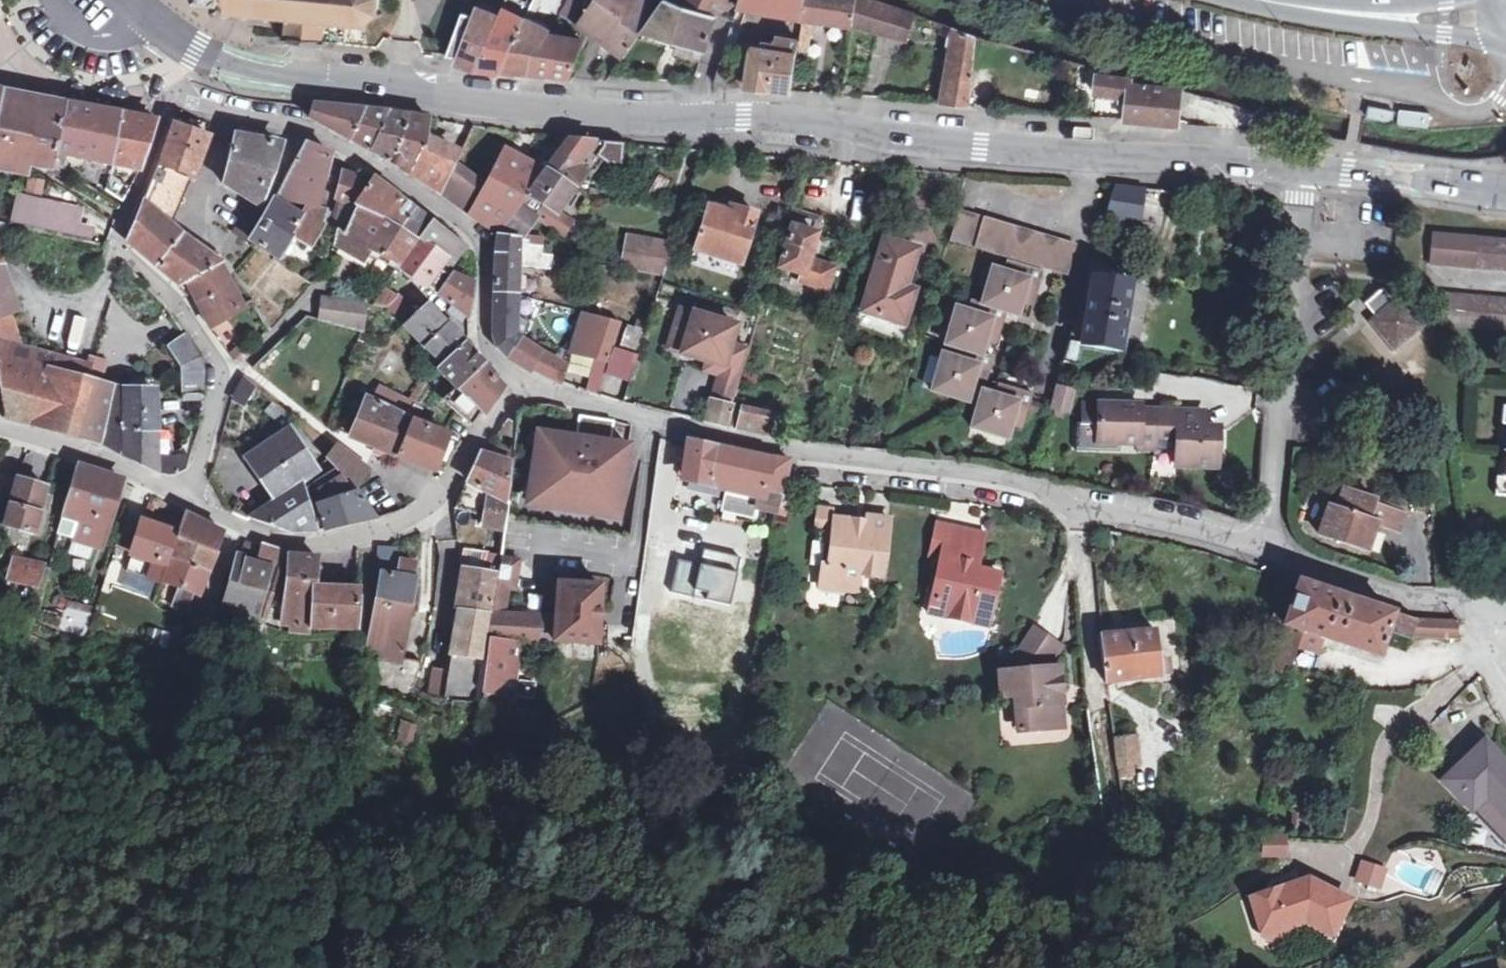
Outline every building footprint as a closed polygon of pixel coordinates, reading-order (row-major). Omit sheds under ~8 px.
[(288,19),(287,24),(286,24),(285,32),(287,33),(286,37),(283,37),(283,41),(286,41),(286,44),(289,45),(290,41),(320,44),(320,48),(324,48),(324,45),(327,45),(327,44),(328,41),(325,41),(326,22),(344,24),(343,29),(347,29),(348,24),(362,26),(364,31),(367,30),(366,25),(376,16),(380,18),(382,15),(377,12),(379,0),(209,0),(217,1),(216,4),(214,6),(214,11),(216,14),(221,14),(224,12),(223,17),(227,17),(228,12),(245,14),(245,19),(248,19),(249,15),(266,16),(265,21),(269,21),(270,17),(288,19)] [(481,0),(476,17),(497,24),(504,8),(481,0)] [(544,29),(545,26),(533,20),(543,0),(536,0),(527,18),(526,21),(544,29)] [(585,7),(573,0),(569,0),(561,17),(581,27),(591,11),(585,7)] [(636,0),(590,0),(585,7),(591,11),(581,27),(588,32),(605,44),(636,0)] [(667,0),(636,0),(605,44),(625,59),(639,40),(667,0)] [(639,40),(677,52),(676,56),(702,64),(717,17),(718,15),(716,0),(667,0),(639,40)] [(718,15),(735,20),(740,6),(742,0),(736,0),(735,5),(717,0),(716,0),(718,15)] [(740,6),(804,19),(807,0),(742,0),(740,6)] [(858,3),(840,0),(807,0),(804,19),(813,21),(854,27),(858,3)] [(854,27),(907,42),(915,16),(866,0),(858,0),(858,3),(854,27)] [(526,21),(527,18),(515,11),(517,7),(507,2),(504,8),(497,24),(479,66),(478,71),(491,72),(501,73),(526,21)] [(479,66),(497,24),(476,17),(463,12),(457,30),(447,58),(459,59),(469,63),(479,66)] [(804,19),(799,51),(808,52),(813,21),(804,19)] [(532,76),(550,37),(547,35),(548,32),(544,29),(526,21),(501,73),(518,75),(532,76)] [(956,30),(946,27),(943,36),(954,40),(956,30)] [(792,92),(798,50),(787,49),(786,54),(777,52),(754,48),(753,54),(736,51),(741,32),(732,29),(715,85),(777,90),(792,92)] [(970,107),(976,38),(956,30),(954,40),(943,105),(970,107)] [(569,80),(584,43),(555,37),(557,33),(553,31),(550,37),(532,76),(559,79),(569,80)] [(787,49),(798,50),(800,43),(779,39),(777,52),(786,54),(787,49)] [(1179,126),(1183,91),(1132,86),(1133,81),(1106,77),(1099,77),(1097,94),(1129,98),(1127,121),(1179,126)] [(843,96),(850,97),(852,88),(844,87),(843,96)] [(42,100),(11,94),(4,93),(0,111),(0,141),(7,142),(1,170),(15,173),(20,157),(30,159),(42,100)] [(58,153),(68,105),(51,102),(42,100),(30,159),(45,162),(55,164),(58,153)] [(86,160),(96,111),(77,107),(68,105),(58,153),(67,155),(86,160)] [(351,141),(364,112),(339,109),(316,107),(312,120),(324,126),(337,133),(351,141)] [(113,166),(122,115),(106,113),(96,111),(86,160),(113,166)] [(372,153),(390,115),(375,113),(364,112),(351,141),(372,153)] [(140,172),(157,123),(122,115),(113,166),(140,172)] [(405,141),(409,118),(400,116),(390,115),(372,153),(394,166),(405,141)] [(428,140),(432,121),(418,119),(409,118),(405,141),(394,166),(412,177),(428,140)] [(161,163),(179,170),(196,176),(210,138),(175,125),(168,145),(161,163)] [(1281,133),(1260,130),(1259,140),(1280,143),(1281,133)] [(256,207),(268,215),(276,201),(283,188),(269,183),(274,172),(280,145),(235,137),(224,185),(257,205),(256,207)] [(563,149),(569,140),(556,138),(554,147),(563,149)] [(438,193),(456,152),(428,140),(412,177),(438,193)] [(624,145),(604,143),(569,140),(563,149),(547,170),(519,208),(498,237),(499,238),(522,241),(538,219),(536,218),(545,206),(556,213),(559,215),(576,190),(582,194),(585,195),(604,167),(622,163),(624,145)] [(276,201),(318,209),(331,155),(305,144),(283,188),(276,201)] [(498,237),(519,208),(514,205),(535,169),(520,161),(505,152),(487,186),(456,168),(444,196),(498,237)] [(56,164),(64,169),(67,155),(58,153),(55,164),(56,164)] [(524,153),(520,161),(535,169),(539,162),(524,153)] [(20,157),(15,173),(26,175),(28,172),(41,176),(43,167),(45,162),(30,159),(20,157)] [(134,248),(180,289),(221,266),(220,265),(185,239),(162,220),(166,216),(173,221),(191,180),(177,175),(179,170),(161,163),(130,238),(130,243),(134,248)] [(69,173),(64,169),(56,164),(53,169),(51,172),(64,181),(69,173)] [(402,231),(415,211),(400,200),(374,180),(359,171),(356,177),(358,177),(346,202),(357,208),(384,220),(402,231)] [(346,202),(358,177),(356,177),(343,173),(337,200),(338,200),(346,202)] [(671,183),(660,176),(646,198),(657,205),(671,183)] [(42,194),(44,179),(25,177),(23,192),(42,194)] [(124,203),(130,191),(110,178),(107,192),(124,203)] [(1113,184),(1107,217),(1140,223),(1145,189),(1113,184)] [(12,226),(71,239),(74,226),(76,214),(58,208),(19,200),(15,216),(12,226)] [(346,202),(338,200),(336,209),(340,219),(339,223),(337,231),(346,233),(357,208),(346,202)] [(251,242),(277,258),(279,260),(292,238),(309,248),(323,226),(323,224),(326,212),(318,211),(308,208),(302,217),(276,201),(268,215),(251,242)] [(264,214),(252,206),(234,233),(247,241),(264,214)] [(538,219),(547,225),(556,213),(545,206),(536,218),(538,219)] [(729,214),(709,207),(695,251),(741,265),(757,215),(740,210),(738,217),(729,214)] [(738,217),(740,210),(731,207),(729,214),(738,217)] [(337,231),(334,245),(363,261),(370,248),(399,266),(418,241),(402,231),(384,220),(357,208),(346,233),(337,231)] [(420,243),(433,225),(415,211),(402,231),(418,241),(420,243)] [(785,244),(781,254),(785,255),(781,269),(803,275),(801,282),(829,291),(835,269),(810,261),(817,235),(822,219),(795,211),(791,227),(793,228),(788,245),(785,244)] [(326,212),(323,224),(331,225),(331,222),(333,215),(326,212)] [(4,224),(12,226),(15,216),(7,213),(4,224)] [(988,252),(996,225),(997,223),(961,213),(953,242),(988,252)] [(331,230),(337,231),(339,223),(333,221),(333,222),(331,230)] [(447,270),(464,249),(433,225),(420,243),(446,261),(442,266),(447,270)] [(1054,241),(996,225),(988,252),(1046,269),(1054,241)] [(71,239),(90,243),(93,233),(74,226),(71,239)] [(1438,235),(1437,264),(1505,270),(1505,241),(1438,235)] [(511,360),(523,340),(533,321),(517,315),(518,295),(518,266),(551,270),(553,257),(542,256),(527,253),(528,246),(529,242),(522,241),(499,238),(495,281),(495,295),(495,306),(495,337),(498,347),(511,360)] [(643,241),(628,238),(622,270),(638,273),(643,241)] [(1054,241),(1046,269),(1069,276),(1077,247),(1054,240),(1054,241)] [(418,241),(399,266),(419,281),(427,287),(437,273),(442,266),(446,261),(420,243),(418,241)] [(664,278),(674,246),(643,241),(638,273),(664,278)] [(918,251),(884,241),(863,312),(906,325),(916,292),(906,289),(918,251)] [(542,256),(543,249),(528,246),(527,253),(542,256)] [(1041,285),(1045,273),(1008,261),(1005,273),(993,270),(983,304),(972,301),(968,313),(957,309),(946,346),(958,349),(955,359),(943,356),(933,392),(969,402),(972,390),(979,367),(990,371),(994,358),(982,355),(986,342),(992,321),(1004,325),(1007,313),(1019,316),(1024,301),(1030,281),(1041,285)] [(1077,321),(1064,363),(1079,366),(1082,345),(1122,351),(1134,267),(1094,261),(1089,279),(1092,280),(1085,322),(1077,321)] [(180,289),(188,298),(193,294),(199,306),(210,327),(244,309),(243,306),(221,266),(180,289)] [(470,319),(474,286),(453,276),(449,282),(437,273),(427,287),(438,295),(462,314),(470,319)] [(13,312),(0,277),(0,316),(13,312)] [(1030,281),(1024,301),(1035,305),(1041,285),(1030,281)] [(384,289),(373,306),(372,308),(387,310),(396,301),(384,289)] [(1375,318),(1370,323),(1395,353),(1424,329),(1398,298),(1393,303),(1382,290),(1364,306),(1375,318)] [(1442,296),(1442,323),(1505,329),(1505,303),(1442,296)] [(404,328),(417,316),(399,298),(396,301),(387,310),(404,328)] [(368,305),(325,299),(322,320),(364,333),(368,305)] [(426,350),(448,328),(427,306),(417,316),(404,328),(426,350)] [(734,327),(679,310),(673,330),(687,334),(682,354),(708,362),(723,367),(720,375),(738,380),(747,350),(729,344),(734,327)] [(24,348),(13,312),(0,316),(0,342),(24,348)] [(583,313),(571,351),(587,355),(599,317),(583,313)] [(609,361),(622,323),(599,317),(587,355),(602,359),(596,379),(604,381),(609,361)] [(992,321),(986,342),(998,345),(1004,325),(992,321)] [(442,367),(465,345),(448,328),(426,350),(442,366),(442,367)] [(639,355),(645,335),(627,328),(620,349),(639,355)] [(687,334),(673,330),(667,350),(682,354),(687,334)] [(202,357),(187,334),(170,346),(184,367),(186,396),(204,396),(205,372),(205,364),(202,357)] [(243,363),(254,351),(246,340),(230,357),(235,362),(243,363)] [(523,340),(511,360),(512,361),(532,373),(562,385),(567,369),(565,368),(545,356),(523,340)] [(190,459),(175,460),(157,461),(157,432),(155,393),(128,392),(117,389),(116,393),(101,389),(94,388),(100,362),(89,359),(87,365),(24,348),(0,342),(0,380),(2,394),(7,419),(77,439),(103,447),(124,458),(124,460),(153,473),(164,476),(172,476),(182,473),(188,466),(190,459)] [(457,389),(483,364),(465,345),(442,367),(442,366),(438,370),(457,389)] [(94,388),(101,389),(108,364),(100,362),(94,388)] [(723,367),(708,362),(705,371),(720,375),(723,367)] [(483,364),(457,389),(443,400),(472,425),(478,417),(482,411),(486,414),(495,401),(491,398),(499,386),(483,364)] [(979,367),(972,390),(983,393),(984,393),(990,371),(979,367)] [(738,380),(720,375),(709,404),(733,411),(741,382),(738,380)] [(234,398),(233,400),(244,407),(256,388),(244,378),(234,398)] [(1017,403),(1020,391),(1001,386),(998,397),(1017,403)] [(1058,388),(1052,410),(1069,415),(1076,393),(1058,388)] [(984,393),(983,393),(973,429),(1008,439),(1011,428),(1023,431),(1034,395),(1020,391),(1017,403),(998,397),(984,393)] [(408,419),(415,407),(385,394),(380,406),(408,419)] [(397,456),(412,421),(408,419),(380,406),(367,400),(352,437),(380,449),(391,454),(397,456)] [(727,430),(733,411),(709,404),(705,424),(727,430)] [(1141,406),(1085,404),(1085,424),(1077,424),(1077,452),(1099,451),(1099,442),(1120,443),(1140,443),(1140,449),(1156,449),(1157,427),(1178,428),(1178,450),(1177,466),(1219,467),(1220,429),(1205,429),(1205,413),(1157,411),(1141,411),(1141,406)] [(412,421),(418,423),(423,412),(415,407),(408,419),(412,421)] [(755,437),(769,439),(773,421),(741,414),(737,432),(755,437)] [(576,439),(538,433),(530,492),(620,507),(629,447),(611,444),(614,422),(598,420),(597,430),(579,427),(576,439)] [(446,469),(462,442),(418,423),(412,421),(397,456),(433,470),(435,465),(446,469)] [(506,425),(503,436),(515,441),(517,427),(509,421),(506,425)] [(1157,427),(1156,449),(1178,450),(1178,428),(1157,427)] [(299,535),(321,534),(306,489),(303,484),(319,473),(290,429),(254,454),(285,495),(278,500),(274,502),(275,503),(259,515),(257,513),(252,517),(244,513),(236,509),(233,514),(245,521),(248,521),(251,520),(285,532),(299,535)] [(157,461),(175,460),(170,433),(157,432),(157,461)] [(503,436),(495,460),(512,465),(515,441),(503,436)] [(761,458),(688,441),(687,449),(684,478),(727,488),(722,513),(755,521),(761,495),(782,500),(784,489),(786,482),(790,462),(761,458)] [(1119,452),(1120,443),(1099,442),(1099,451),(1119,452)] [(343,477),(356,493),(368,468),(346,451),(339,446),(327,460),(337,470),(343,477)] [(391,454),(380,449),(378,455),(389,460),(391,454)] [(285,495),(254,454),(246,458),(278,500),(285,495)] [(507,504),(512,465),(495,460),(483,456),(470,484),(507,504)] [(77,467),(60,525),(76,531),(73,540),(99,548),(108,522),(109,523),(118,496),(122,482),(77,467)] [(356,493),(343,477),(338,481),(350,497),(358,494),(356,493)] [(47,489),(18,480),(5,526),(35,535),(47,489)] [(360,494),(358,494),(350,497),(338,481),(321,492),(328,504),(319,507),(326,528),(376,517),(360,494)] [(465,485),(455,509),(485,517),(484,528),(492,530),(488,558),(500,560),(501,552),(506,516),(507,507),(465,485)] [(1338,510),(1330,508),(1320,535),(1368,551),(1378,524),(1399,532),(1404,515),(1375,505),(1376,500),(1345,490),(1338,510)] [(216,553),(223,533),(219,530),(184,513),(178,534),(170,559),(204,572),(212,551),(216,553)] [(832,534),(833,519),(834,514),(819,513),(817,533),(832,534)] [(787,520),(778,518),(776,528),(785,530),(787,520)] [(866,523),(833,519),(832,534),(834,535),(833,538),(829,567),(823,567),(821,588),(858,592),(861,575),(883,578),(890,521),(866,518),(866,523)] [(134,551),(141,528),(124,522),(116,546),(134,551)] [(749,537),(683,522),(676,551),(743,565),(749,537)] [(170,559),(178,534),(143,523),(141,528),(134,551),(133,556),(128,572),(162,582),(170,559)] [(947,560),(953,530),(936,526),(929,559),(941,561),(942,559),(947,560)] [(978,535),(953,530),(947,560),(942,559),(941,561),(933,599),(951,603),(948,617),(990,626),(1001,576),(970,569),(978,535)] [(829,567),(833,538),(818,536),(814,565),(823,567),(829,567)] [(375,606),(408,612),(417,566),(400,564),(397,578),(397,548),(379,548),(379,575),(382,576),(375,606)] [(273,552),(266,550),(261,566),(240,559),(232,585),(225,609),(237,612),(227,644),(225,643),(222,652),(254,661),(266,626),(274,597),(281,572),(285,556),(273,552)] [(319,559),(290,557),(287,580),(282,625),(296,625),(311,623),(311,629),(341,627),(342,625),(359,625),(359,609),(359,591),(349,590),(316,589),(317,582),(317,579),(318,571),(319,559)] [(189,613),(204,572),(170,559),(162,582),(180,589),(173,607),(189,613)] [(46,568),(15,560),(9,582),(38,590),(46,568)] [(496,588),(509,590),(528,593),(531,573),(533,564),(509,561),(500,560),(496,588)] [(446,701),(478,705),(483,665),(483,658),(490,616),(495,579),(479,576),(480,574),(463,571),(459,591),(462,591),(458,612),(454,640),(451,659),(446,701)] [(558,643),(599,647),(600,624),(601,586),(558,583),(555,618),(504,614),(507,603),(509,590),(496,588),(492,616),(482,695),(511,696),(517,642),(556,645),(558,643)] [(1298,583),(1279,640),(1299,647),(1303,632),(1325,639),(1379,657),(1386,635),(1409,643),(1411,637),(1458,639),(1459,621),(1417,619),(1410,619),(1393,613),(1298,583)] [(951,603),(933,599),(930,613),(948,617),(951,603)] [(408,612),(375,606),(368,639),(371,661),(373,673),(373,693),(393,702),(408,707),(414,690),(423,663),(400,660),(408,612)] [(91,615),(66,607),(59,632),(84,640),(91,615)] [(1028,663),(1045,638),(1033,631),(1017,656),(1028,663)] [(1104,637),(1108,683),(1171,675),(1170,660),(1162,661),(1159,631),(1104,637)] [(1303,632),(1299,647),(1321,654),(1325,639),(1303,632)] [(1055,645),(1045,638),(1028,663),(1029,672),(1003,675),(1005,697),(1016,696),(1019,729),(1062,726),(1060,705),(1056,705),(1056,697),(1060,697),(1058,669),(1047,670),(1050,665),(1057,655),(1055,645)] [(1272,662),(1292,669),(1299,647),(1279,640),(1272,662)] [(481,705),(481,707),(509,710),(511,696),(482,695),(481,705)] [(1118,766),(1135,764),(1138,764),(1135,737),(1115,740),(1118,766)] [(1486,744),(1447,782),(1475,811),(1489,797),(1505,814),(1505,764),(1486,744)] [(1118,766),(1120,778),(1136,776),(1135,764),(1118,766)] [(1475,811),(1503,839),(1505,836),(1505,814),(1489,797),(1475,811)] [(1258,837),(1259,858),(1284,856),(1283,835),(1258,837)] [(1387,871),(1365,864),(1359,882),(1381,889),(1387,871)] [(1335,937),(1353,902),(1311,880),(1278,891),(1274,898),(1254,905),(1265,937),(1272,941),(1287,936),(1291,929),(1307,923),(1335,937)] [(1274,898),(1278,891),(1252,899),(1254,905),(1274,898)]
